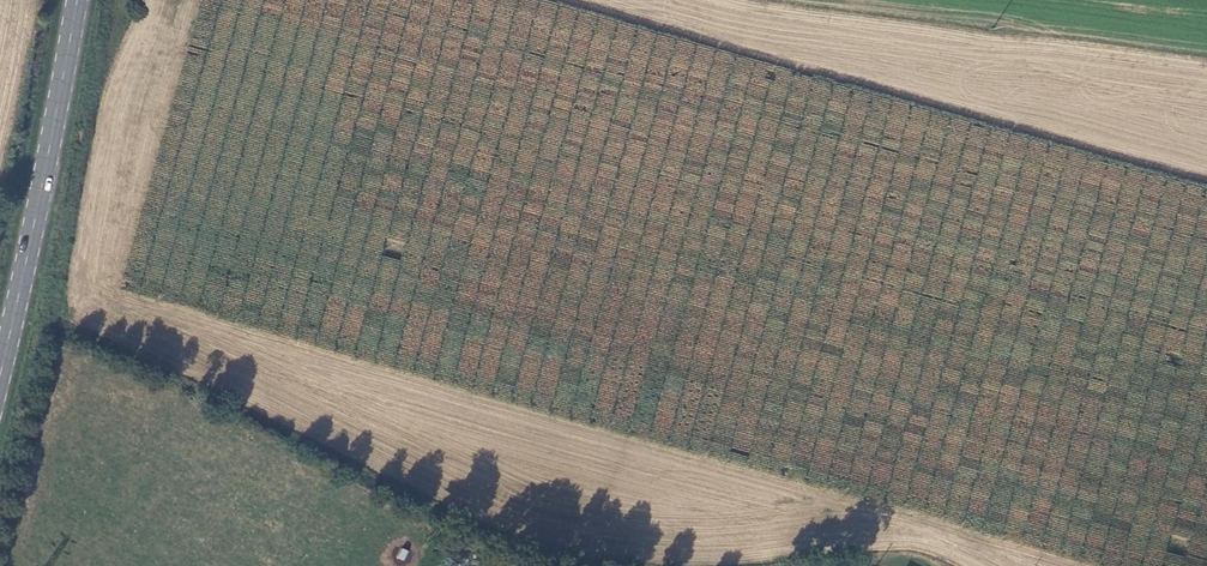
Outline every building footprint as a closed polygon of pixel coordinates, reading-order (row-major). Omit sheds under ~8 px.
[(400,548),(396,558),(404,561),(408,551),(400,548)]
